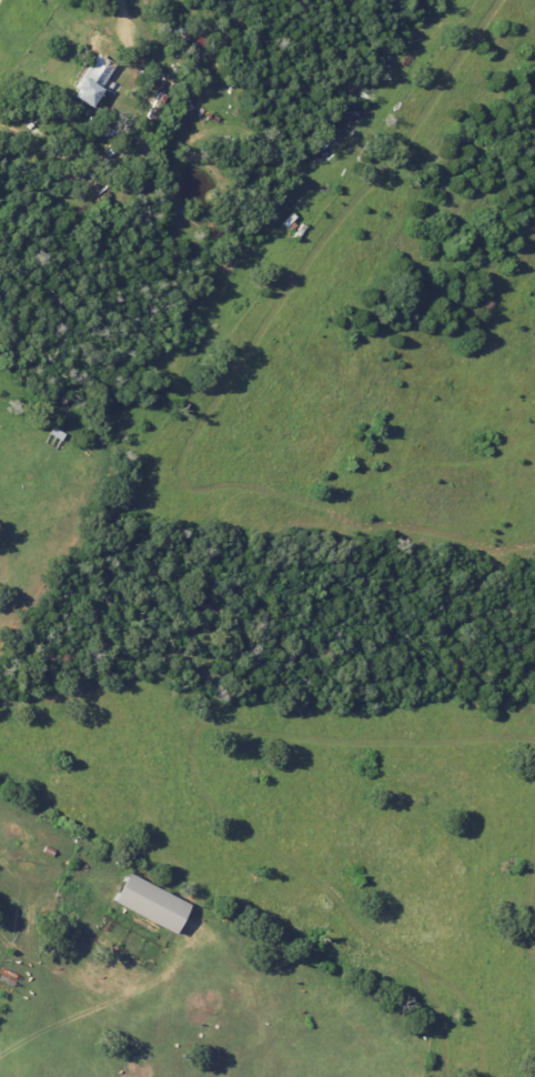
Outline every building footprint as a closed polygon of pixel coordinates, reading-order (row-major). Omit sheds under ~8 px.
[(114,64),(94,53),(69,96),(89,107),(114,64)] [(110,904),(173,934),(187,903),(124,874),(110,904)]
